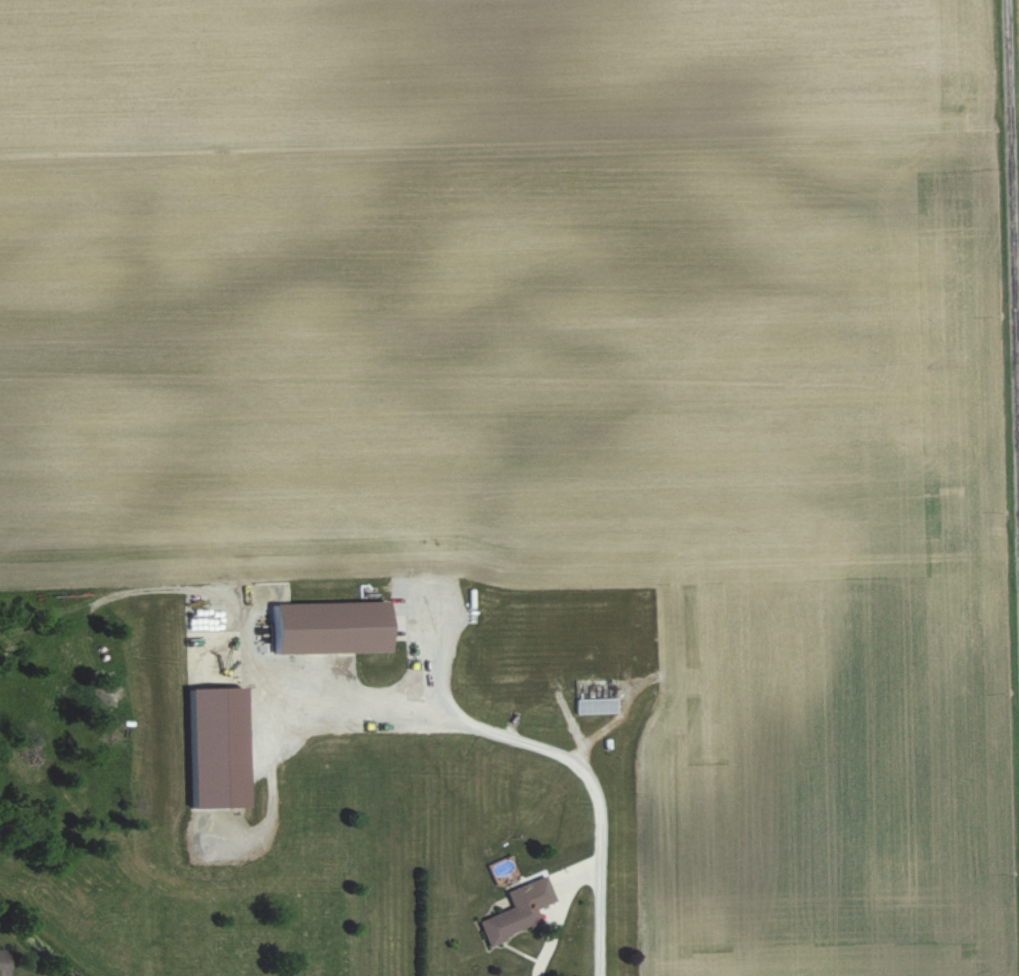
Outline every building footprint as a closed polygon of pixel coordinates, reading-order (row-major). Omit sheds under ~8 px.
[(384,600),(269,602),(270,652),(385,651),(384,600)] [(575,697),(575,713),(617,713),(617,697),(575,697)] [(8,946),(0,946),(0,975),(8,975),(8,946)]
